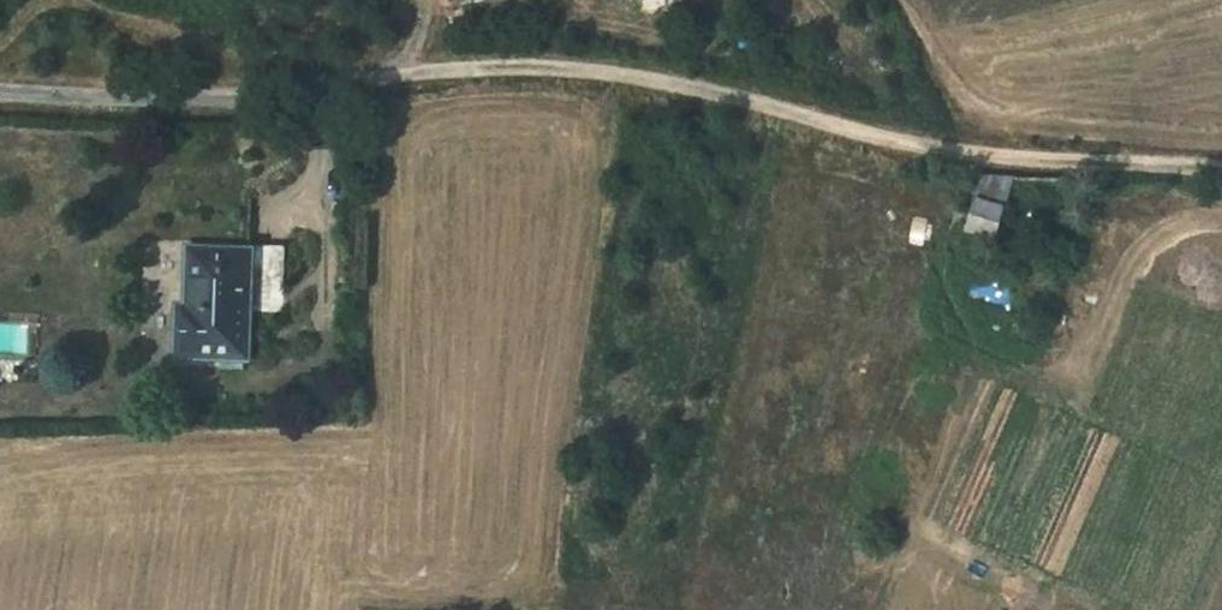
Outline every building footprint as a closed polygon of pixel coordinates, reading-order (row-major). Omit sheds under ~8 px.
[(974,196),(999,203),(1005,179),(980,172),(974,196)] [(962,229),(990,236),(999,203),(974,196),(971,195),(962,229)] [(248,251),(191,248),(189,308),(180,307),(177,354),(220,356),(244,357),(246,357),(248,310),(283,312),(286,245),(248,244),(248,251)] [(243,369),(244,357),(220,356),(220,368),(243,369)]
